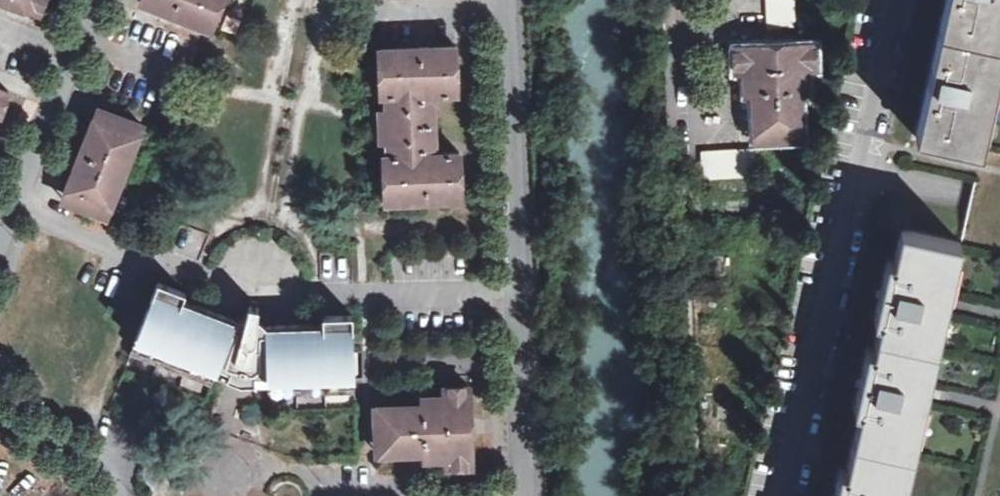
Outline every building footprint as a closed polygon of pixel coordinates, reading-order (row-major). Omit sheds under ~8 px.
[(40,12),(45,0),(9,0),(40,12)] [(141,1),(212,28),(223,0),(141,0),(141,1)] [(767,26),(794,25),(793,0),(767,0),(767,26)] [(917,136),(982,151),(996,88),(999,72),(999,0),(947,0),(917,136)] [(802,89),(809,89),(808,69),(816,68),(815,43),(736,46),(736,70),(745,70),(746,91),(754,91),(756,139),(804,137),(802,89)] [(460,151),(426,153),(426,147),(430,147),(434,142),(433,103),(429,99),(424,100),(424,92),(458,90),(455,45),(380,48),(382,94),(387,94),(388,110),(380,110),(381,140),(389,140),(389,154),(384,154),(387,201),(462,199),(460,151)] [(8,93),(0,90),(0,115),(8,93)] [(144,125),(98,106),(62,198),(109,215),(144,125)] [(755,147),(701,149),(702,176),(757,173),(755,147)] [(961,243),(902,230),(895,261),(888,259),(875,319),(881,320),(875,350),(868,349),(855,409),(861,410),(847,471),(841,470),(835,495),(905,495),(928,390),(948,300),(961,243)] [(355,379),(352,314),(322,315),(321,323),(266,325),(259,317),(259,305),(249,303),(245,314),(236,319),(184,298),(186,291),(158,280),(134,341),(241,383),(355,379)] [(426,459),(448,459),(448,466),(473,465),(469,387),(444,387),(444,395),(423,396),(423,404),(376,405),(377,454),(426,452),(426,459)]
